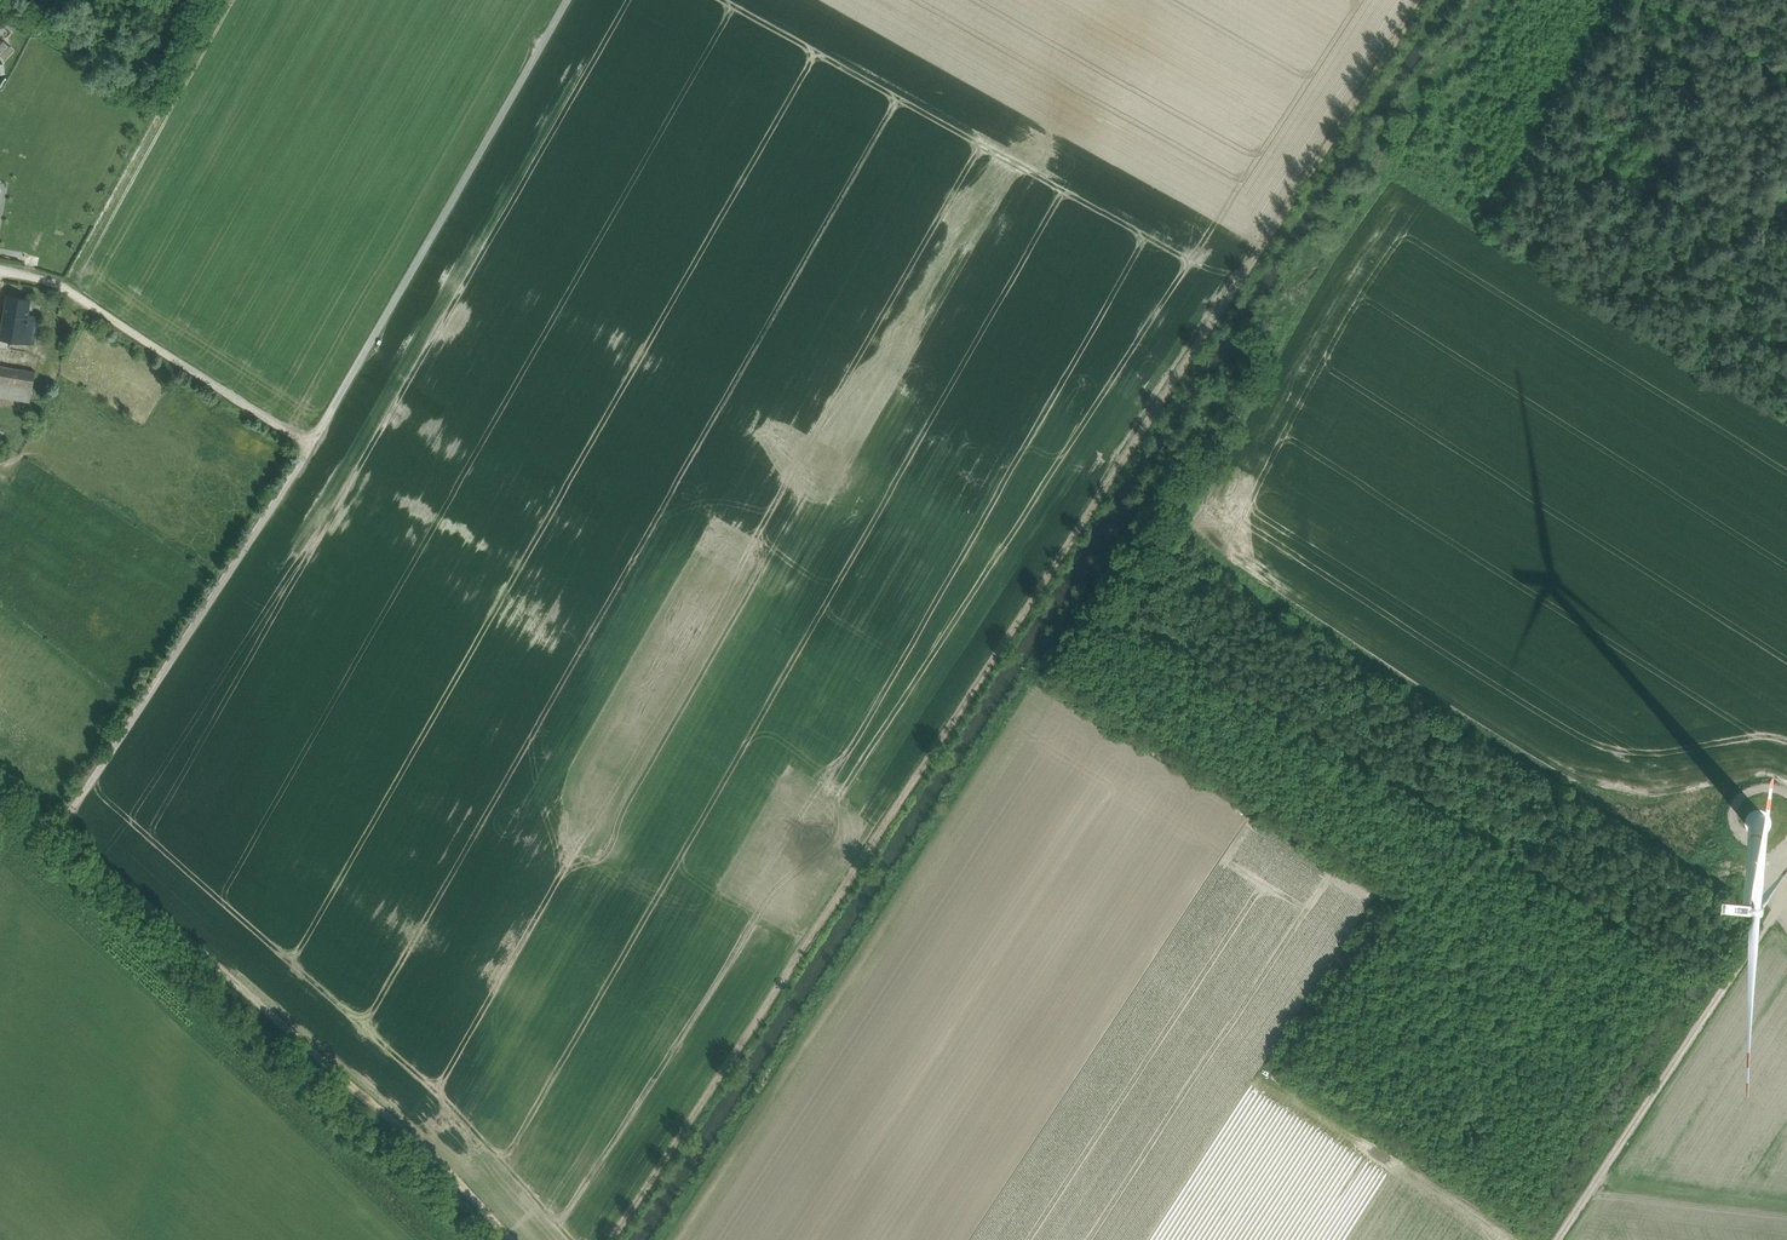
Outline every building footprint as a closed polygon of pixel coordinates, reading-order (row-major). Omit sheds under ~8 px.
[(31,299),(7,295),(4,314),(28,318),(28,315),(31,299)] [(4,314),(0,336),(0,340),(34,346),(39,317),(28,315),(28,318),(4,314)] [(0,367),(0,383),(33,389),(35,373),(0,367)] [(29,400),(33,389),(0,383),(0,395),(29,400)]
